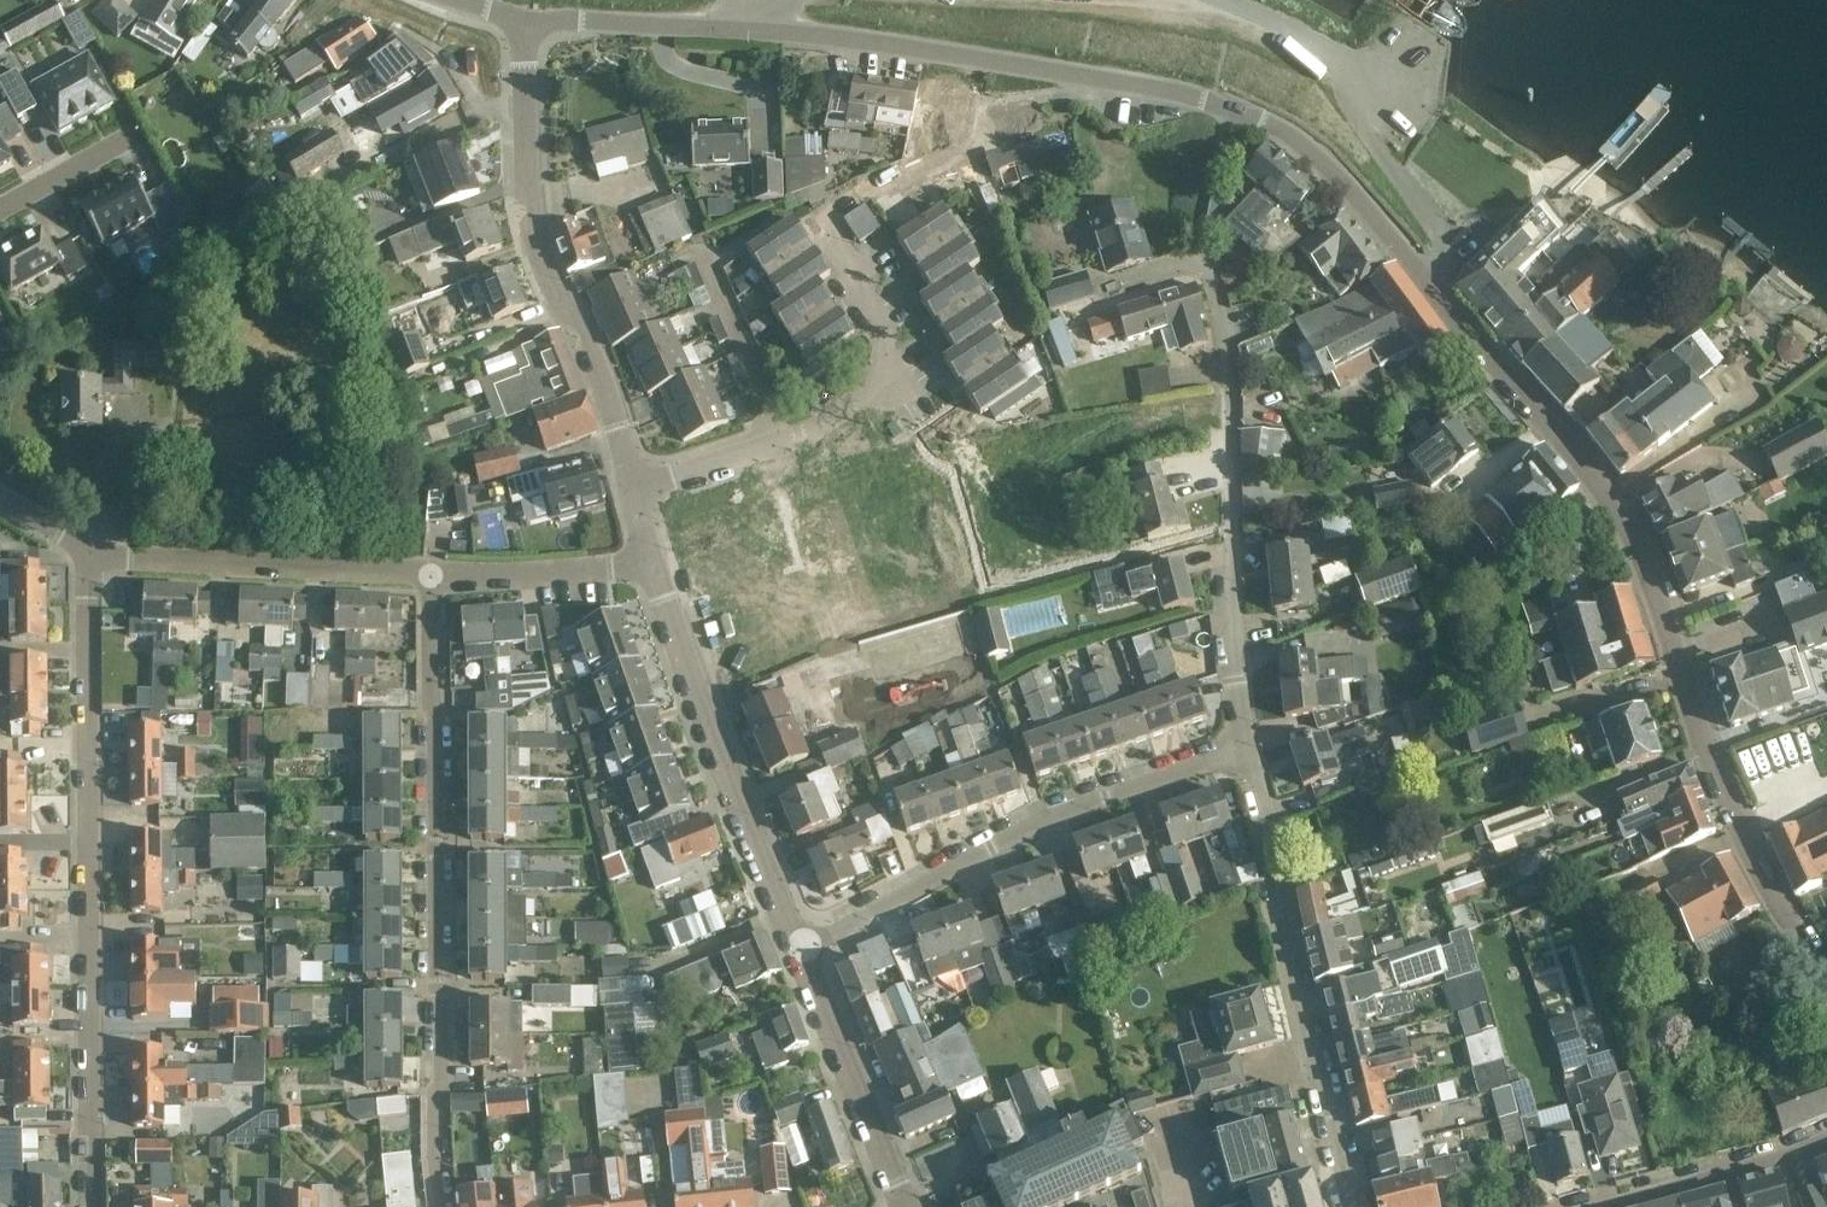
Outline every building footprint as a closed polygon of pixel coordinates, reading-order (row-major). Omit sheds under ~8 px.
[(0,40),(0,53),(64,18),(54,0),(52,0),(0,29),(5,38),(0,40)] [(127,6),(121,0),(105,0),(92,13),(106,27),(127,6)] [(141,21),(173,39),(196,0),(154,0),(141,21)] [(250,14),(229,40),(250,57),(258,47),(262,49),(264,50),(268,50),(272,49),(276,46),(277,44),(277,40),(277,37),(275,33),(270,29),(293,0),(260,0),(250,14)] [(1514,0),(1486,0),(1459,40),(1465,44),(1463,47),(1475,55),(1467,67),(1496,87),(1504,75),(1570,120),(1577,122),(1587,109),(1593,117),(1575,138),(1589,153),(1611,129),(1614,130),(1622,121),(1619,110),(1636,88),(1613,66),(1569,36),(1514,0)] [(84,12),(66,19),(77,49),(95,43),(84,12)] [(357,17),(317,42),(283,64),(295,83),(330,61),(336,69),(379,41),(357,17)] [(403,33),(386,46),(366,61),(381,80),(388,75),(399,90),(417,78),(434,64),(403,33)] [(34,87),(60,133),(115,103),(89,57),(34,87)] [(405,132),(423,122),(459,100),(439,68),(418,81),(370,109),(284,158),(285,159),(270,167),(282,189),(297,180),(298,182),(344,155),(337,142),(352,135),(357,146),(382,133),(400,124),(405,132)] [(17,70),(0,80),(0,85),(18,118),(37,108),(17,70)] [(876,127),(884,83),(856,78),(846,130),(873,135),(874,126),(876,127)] [(325,79),(292,99),(303,117),(336,98),(325,79)] [(884,83),(876,127),(909,133),(912,118),(916,98),(918,89),(884,83)] [(947,93),(938,136),(970,143),(979,100),(947,93)] [(12,160),(3,145),(21,135),(6,108),(0,111),(0,167),(12,160)] [(638,119),(587,133),(596,166),(624,159),(627,168),(646,163),(643,154),(647,153),(638,119)] [(697,121),(696,161),(753,162),(754,123),(697,121)] [(829,134),(828,150),(871,154),(873,138),(829,134)] [(804,138),(785,139),(787,196),(824,183),(824,158),(805,159),(804,138)] [(461,144),(416,162),(434,209),(479,192),(461,144)] [(1017,164),(1022,181),(1072,165),(1067,148),(1017,164)] [(1290,188),(1302,177),(1267,148),(1245,174),(1259,186),(1226,225),(1226,211),(1223,208),(1224,207),(1211,196),(1207,218),(1209,233),(1227,232),(1226,227),(1260,255),(1271,241),(1258,228),(1279,203),(1274,199),(1286,186),(1290,188)] [(758,163),(758,198),(783,198),(783,163),(758,163)] [(911,165),(895,167),(900,213),(917,211),(911,165)] [(1271,241),(1260,255),(1273,266),(1301,242),(1283,227),(1293,215),(1316,189),(1302,177),(1290,188),(1286,186),(1274,199),(1279,203),(1258,228),(1271,241)] [(82,207),(104,246),(105,246),(105,245),(154,218),(164,236),(188,222),(168,186),(151,196),(152,197),(146,201),(133,178),(132,179),(83,206),(82,207)] [(674,196),(628,216),(644,253),(654,248),(655,251),(692,235),(674,196)] [(734,215),(733,198),(709,199),(709,215),(734,215)] [(1133,204),(1089,217),(1107,273),(1150,260),(1133,204)] [(860,220),(870,213),(865,205),(854,212),(860,220)] [(933,293),(967,269),(979,262),(943,208),(897,239),(912,260),(913,260),(920,270),(918,271),(933,293)] [(849,227),(860,220),(854,212),(844,220),(849,227)] [(1339,297),(1348,289),(1356,282),(1359,286),(1386,267),(1368,241),(1343,212),(1316,235),(1298,250),(1339,297)] [(488,213),(450,227),(443,229),(440,221),(390,240),(399,264),(458,241),(466,261),(501,248),(488,213)] [(865,228),(876,221),(870,213),(860,220),(865,228)] [(1524,366),(1620,285),(1618,282),(1636,267),(1607,234),(1585,253),(1592,261),(1543,305),(1517,275),(1558,238),(1536,214),(1456,288),(1524,366)] [(783,304),(818,282),(831,274),(816,252),(815,253),(807,243),(809,242),(794,220),(779,230),(771,235),(764,240),(756,245),(749,250),(748,251),(783,304)] [(854,235),(865,228),(860,220),(849,227),(854,235)] [(568,273),(592,263),(605,259),(590,221),(579,226),(577,221),(552,230),(568,273)] [(765,226),(771,235),(779,230),(773,221),(765,226)] [(876,221),(865,228),(870,236),(881,229),(876,221)] [(764,240),(771,235),(765,226),(758,231),(764,240)] [(865,228),(854,235),(859,243),(870,236),(865,228)] [(12,291),(61,264),(68,278),(86,268),(71,242),(54,251),(42,229),(0,253),(0,270),(12,291)] [(750,236),(756,245),(764,240),(758,231),(750,236)] [(749,250),(756,245),(750,236),(743,241),(749,250)] [(616,263),(591,275),(596,286),(622,274),(616,263)] [(690,280),(700,275),(694,264),(675,272),(681,284),(690,279),(690,280)] [(1359,380),(1380,368),(1416,347),(1425,360),(1451,340),(1396,267),(1371,284),(1371,285),(1322,309),(1295,319),(1326,379),(1337,373),(1336,371),(1350,363),(1359,380)] [(967,269),(933,293),(919,302),(933,323),(936,321),(944,331),(942,332),(957,354),(991,330),(1003,322),(967,269)] [(1087,271),(1042,285),(1049,310),(1094,296),(1087,271)] [(518,291),(511,272),(479,285),(476,276),(457,283),(467,310),(486,302),(493,320),(525,308),(524,306),(527,305),(527,301),(524,292),(521,290),(518,291)] [(588,293),(600,320),(645,300),(633,273),(588,293)] [(700,275),(690,280),(695,292),(705,287),(700,275)] [(808,366),(816,361),(824,355),(831,350),(854,335),(840,313),(838,314),(831,303),(833,302),(818,282),(783,304),(771,312),(807,365),(808,366)] [(1604,386),(1590,371),(1613,352),(1583,319),(1621,286),(1620,285),(1524,366),(1570,417),(1604,386)] [(1206,344),(1198,318),(1204,316),(1194,286),(1118,310),(1119,313),(1087,323),(1093,343),(1125,333),(1128,342),(1173,328),(1180,351),(1206,344)] [(600,320),(612,346),(669,321),(668,321),(656,326),(645,300),(600,320)] [(713,332),(723,328),(718,316),(708,321),(709,322),(697,327),(701,336),(713,331),(713,332)] [(684,327),(680,317),(669,322),(669,321),(612,346),(612,347),(624,341),(636,367),(680,347),(673,332),(684,327)] [(1062,318),(1047,323),(1064,366),(1077,362),(1062,318)] [(723,328),(713,332),(719,344),(728,340),(723,328)] [(980,414),(987,410),(995,404),(1003,399),(1011,394),(1019,389),(1027,383),(991,330),(957,354),(944,361),(958,382),(960,381),(967,392),(966,393),(980,414)] [(442,418),(450,440),(532,412),(584,394),(560,331),(535,342),(512,350),(518,367),(481,380),(492,411),(476,417),(473,408),(442,418)] [(419,333),(387,345),(399,377),(431,365),(419,333)] [(1791,336),(1780,340),(1776,350),(1779,360),(1789,364),(1800,361),(1804,351),(1801,341),(1791,336)] [(1713,370),(1690,340),(1672,354),(1671,352),(1646,372),(1660,389),(1666,384),(1679,401),(1600,460),(1605,467),(1610,463),(1619,476),(1670,437),(1713,405),(1695,384),(1713,370)] [(99,426),(99,395),(134,395),(134,367),(174,367),(174,343),(114,343),(114,382),(64,382),(64,413),(64,427),(99,426)] [(636,367),(647,393),(704,368),(692,373),(680,347),(636,367)] [(824,355),(831,366),(838,361),(831,350),(824,355)] [(823,371),(831,366),(824,355),(816,361),(823,371)] [(808,366),(815,376),(823,371),(816,361),(808,366)] [(815,376),(808,366),(807,365),(800,371),(807,382),(815,376)] [(660,389),(671,414),(716,394),(704,368),(647,393),(648,394),(660,389)] [(737,385),(747,381),(742,369),(732,373),(737,385)] [(1027,383),(1034,394),(1042,389),(1034,378),(1027,383)] [(747,381),(737,385),(742,397),(752,392),(747,381)] [(1026,400),(1034,394),(1027,383),(1019,389),(1026,400)] [(1666,384),(1660,389),(1593,442),(1598,449),(1594,452),(1600,460),(1679,401),(1666,384)] [(1018,405),(1026,400),(1019,389),(1011,394),(1018,405)] [(584,394),(532,412),(545,451),(599,432),(585,393),(584,394)] [(683,441),(728,421),(736,418),(729,404),(722,407),(716,394),(671,414),(683,441)] [(1011,410),(1015,407),(1018,405),(1011,394),(1003,399),(1011,410)] [(1003,415),(1011,410),(1003,399),(995,404),(1003,415)] [(995,421),(1003,415),(995,404),(987,410),(995,421)] [(1453,419),(1427,439),(1407,455),(1432,487),(1478,451),(1453,419)] [(1762,451),(1779,483),(1826,457),(1826,443),(1816,422),(1762,451)] [(1242,432),(1241,469),(1281,470),(1282,433),(1242,432)] [(1523,536),(1558,505),(1579,488),(1544,446),(1485,497),(1490,502),(1469,520),(1494,550),(1518,530),(1523,536)] [(479,483),(521,473),(516,448),(473,458),(479,483)] [(598,487),(592,465),(550,477),(548,469),(508,481),(514,504),(546,495),(552,519),(560,517),(561,521),(576,517),(575,512),(603,504),(602,498),(605,497),(602,486),(598,487)] [(1163,483),(1159,466),(1130,473),(1148,538),(1188,528),(1183,507),(1171,510),(1165,483),(1163,483)] [(1741,491),(1731,472),(1701,488),(1698,481),(1686,487),(1680,476),(1671,481),(1641,497),(1658,533),(1690,517),(1691,519),(1744,496),(1741,491)] [(1410,484),(1373,491),(1377,511),(1414,504),(1410,484)] [(450,520),(467,518),(464,491),(446,493),(450,520)] [(770,507),(690,530),(698,556),(693,557),(697,572),(701,571),(712,611),(718,610),(732,660),(812,637),(794,572),(786,574),(779,548),(785,546),(781,533),(778,534),(770,507)] [(1730,549),(1745,543),(1733,513),(1662,540),(1674,570),(1722,552),(1723,556),(1732,552),(1730,549)] [(1722,552),(1674,570),(1683,594),(1732,576),(1736,587),(1754,580),(1742,547),(1746,546),(1745,543),(1730,549),(1732,552),(1723,556),(1722,552)] [(1328,570),(1359,558),(1354,546),(1340,551),(1340,550),(1323,556),(1308,558),(1307,547),(1267,551),(1271,581),(1300,578),(1328,570)] [(1300,578),(1271,581),(1274,611),(1298,608),(1298,612),(1308,612),(1308,607),(1313,607),(1312,594),(1326,589),(1327,590),(1351,581),(1347,570),(1362,564),(1359,558),(1328,570),(1300,578)] [(1788,582),(1807,575),(1816,600),(1826,596),(1826,590),(1815,558),(1783,570),(1788,582)] [(1411,559),(1355,579),(1367,611),(1422,591),(1411,559)] [(10,600),(46,600),(46,575),(39,575),(39,562),(17,562),(18,575),(10,575),(10,600)] [(1193,603),(1183,563),(1127,577),(1124,567),(1095,574),(1100,593),(1128,586),(1131,599),(1159,592),(1163,610),(1193,603)] [(1810,585),(1807,576),(1788,583),(1778,587),(1798,643),(1738,664),(1738,662),(1712,671),(1730,727),(1794,707),(1785,679),(1808,671),(1802,654),(1826,645),(1826,597),(1816,601),(1810,585)] [(170,624),(171,588),(145,587),(145,591),(132,590),(130,635),(154,636),(154,642),(152,685),(167,685),(169,642),(170,624)] [(171,588),(170,624),(196,625),(197,615),(209,616),(210,594),(198,594),(198,589),(171,588)] [(1557,630),(1566,657),(1567,661),(1608,649),(1609,654),(1647,641),(1645,637),(1644,637),(1629,590),(1592,601),(1595,608),(1554,621),(1547,597),(1522,605),(1532,638),(1557,630)] [(265,628),(267,592),(241,591),(241,595),(227,594),(226,626),(265,628)] [(292,629),(293,620),(305,620),(306,598),(294,598),(294,594),(267,592),(265,628),(264,648),(263,672),(262,683),(279,684),(282,629),(292,629)] [(359,676),(360,652),(361,632),(363,597),(337,596),(337,600),(325,599),(323,631),(347,632),(345,676),(359,676)] [(363,597),(361,632),(389,634),(389,625),(402,625),(402,603),(389,602),(390,598),(363,597)] [(1410,600),(1369,615),(1378,640),(1419,625),(1417,621),(1426,617),(1419,599),(1411,602),(1410,600)] [(46,600),(10,600),(11,641),(46,641),(46,600)] [(555,607),(541,610),(547,639),(561,636),(555,607)] [(523,621),(522,610),(492,612),(496,661),(498,677),(511,677),(508,645),(525,643),(526,653),(543,652),(537,619),(523,621)] [(583,653),(630,636),(621,610),(592,620),(591,617),(580,621),(581,624),(574,627),(583,653)] [(999,611),(974,618),(985,658),(1010,651),(999,611)] [(496,661),(492,612),(463,615),(466,648),(467,662),(483,660),(486,697),(472,697),(472,711),(513,711),(514,710),(511,679),(511,677),(498,677),(496,661)] [(909,689),(893,634),(821,655),(837,710),(909,689)] [(583,653),(592,677),(639,661),(630,636),(583,653)] [(1567,661),(1566,657),(1543,663),(1553,696),(1576,689),(1654,664),(1647,641),(1609,654),(1608,649),(1567,661)] [(169,642),(167,685),(168,667),(183,668),(184,643),(169,642)] [(217,644),(215,684),(232,685),(234,644),(217,644)] [(263,672),(264,648),(250,647),(249,672),(263,672)] [(1181,686),(1168,649),(1152,654),(1178,728),(1207,718),(1194,681),(1181,686)] [(360,652),(359,676),(374,677),(376,653),(360,652)] [(559,652),(550,653),(552,667),(561,665),(559,652)] [(1151,697),(1137,701),(1150,738),(1178,728),(1152,654),(1138,659),(1151,697)] [(1341,682),(1354,681),(1352,659),(1316,663),(1315,656),(1279,660),(1283,690),(1341,682)] [(11,696),(47,696),(47,671),(47,657),(11,657),(12,672),(0,672),(0,696),(11,696)] [(592,677),(600,702),(648,685),(639,661),(592,677)] [(1081,721),(1067,726),(1046,666),(1032,673),(1065,767),(1093,758),(1081,721)] [(311,708),(313,667),(311,667),(310,677),(287,676),(286,707),(311,708)] [(313,667),(311,708),(342,710),(343,684),(329,683),(330,668),(313,667)] [(1137,701),(1123,706),(1110,669),(1096,673),(1121,748),(1150,738),(1137,701)] [(1036,777),(1065,767),(1032,673),(1018,680),(1038,736),(1023,741),(1036,777)] [(1093,758),(1121,748),(1096,673),(1095,674),(1082,678),(1095,716),(1081,721),(1093,758)] [(511,679),(514,710),(547,693),(545,676),(511,679)] [(1341,682),(1283,690),(1286,720),(1313,717),(1318,732),(1345,722),(1341,682)] [(607,726),(607,727),(656,710),(648,685),(600,702),(609,726),(607,726)] [(757,742),(795,726),(794,723),(793,723),(782,694),(744,710),(757,742)] [(387,695),(361,695),(361,708),(387,708),(387,695)] [(47,696),(11,696),(12,737),(41,737),(40,724),(47,724),(47,696)] [(569,713),(578,711),(574,697),(566,699),(569,713)] [(1407,735),(1418,767),(1420,766),(1424,778),(1438,773),(1413,702),(1398,708),(1401,718),(1402,717),(1409,735),(1407,735)] [(1506,745),(1526,738),(1516,705),(1464,722),(1475,755),(1506,745)] [(1592,757),(1608,751),(1615,772),(1660,757),(1643,706),(1598,721),(1582,727),(1592,757)] [(10,731),(9,709),(0,709),(0,731),(10,731)] [(616,752),(663,735),(655,711),(657,710),(656,710),(607,727),(616,752)] [(578,711),(569,713),(572,726),(581,724),(578,711)] [(965,771),(951,776),(964,812),(992,803),(966,729),(960,711),(947,719),(965,771)] [(365,733),(365,750),(400,749),(400,719),(365,719),(365,733)] [(505,736),(505,719),(470,719),(470,750),(530,750),(530,749),(556,749),(556,736),(505,736)] [(1763,772),(1813,749),(1801,722),(1737,751),(1754,789),(1767,783),(1763,772)] [(1009,756),(995,761),(982,723),(966,729),(992,803),(1021,792),(1009,756)] [(808,757),(795,726),(757,742),(770,773),(808,757)] [(131,766),(170,766),(177,766),(194,765),(194,766),(205,766),(205,750),(176,750),(176,757),(164,757),(164,761),(161,761),(161,727),(131,727),(131,766)] [(1339,774),(1335,762),(1345,758),(1346,762),(1371,754),(1362,729),(1327,740),(1327,737),(1291,749),(1304,786),(1339,774)] [(1506,745),(1515,772),(1566,755),(1558,729),(1527,739),(1526,738),(1506,745)] [(804,783),(830,772),(830,771),(866,756),(855,730),(818,746),(822,757),(797,767),(804,783)] [(625,776),(672,759),(663,735),(616,752),(625,776)] [(904,742),(914,760),(928,753),(918,735),(904,742)] [(1418,767),(1407,735),(1391,741),(1402,772),(1418,767)] [(314,750),(332,750),(332,736),(313,736),(314,750)] [(332,736),(332,750),(351,750),(351,736),(332,736)] [(900,767),(914,760),(904,742),(891,749),(900,767)] [(592,746),(583,748),(586,762),(595,759),(592,746)] [(232,748),(233,764),(264,762),(264,747),(232,748)] [(365,750),(365,778),(351,778),(351,780),(400,780),(400,749),(365,750)] [(470,750),(470,779),(505,779),(505,778),(530,778),(530,750),(470,750)] [(26,793),(26,767),(20,767),(20,754),(0,755),(0,793),(26,793)] [(634,801),(680,784),(672,759),(625,776),(634,801)] [(194,765),(177,766),(177,780),(194,779),(194,766),(194,765)] [(1622,822),(1632,817),(1632,818),(1698,788),(1689,765),(1619,795),(1626,811),(1619,814),(1622,822)] [(170,766),(131,766),(131,804),(161,804),(161,771),(170,771),(170,766)] [(796,837),(827,824),(841,818),(833,799),(840,796),(830,772),(804,783),(807,792),(781,802),(796,837)] [(951,776),(923,786),(936,822),(964,812),(951,776)] [(470,779),(470,809),(519,809),(519,808),(519,793),(505,793),(505,779),(470,779)] [(528,779),(528,788),(554,789),(554,780),(528,779)] [(351,808),(400,809),(400,780),(351,780),(351,808)] [(592,782),(584,784),(587,797),(596,795),(592,782)] [(680,784),(634,801),(642,826),(690,810),(680,784)] [(936,822),(923,786),(894,796),(906,832),(936,822)] [(1639,834),(1705,806),(1698,788),(1632,818),(1639,834)] [(1188,801),(1201,838),(1202,838),(1219,887),(1218,887),(1221,893),(1241,886),(1222,831),(1231,827),(1218,790),(1188,801)] [(0,793),(0,833),(27,833),(26,793),(0,793)] [(863,823),(863,824),(884,815),(878,801),(851,813),(857,826),(863,823)] [(1201,838),(1188,801),(1160,811),(1173,847),(1159,852),(1167,876),(1168,876),(1179,908),(1221,893),(1218,887),(1203,893),(1193,867),(1184,870),(1176,847),(1201,838)] [(1544,801),(1482,825),(1489,845),(1552,821),(1544,801)] [(592,820),(602,817),(598,803),(588,805),(592,820)] [(1705,806),(1639,834),(1650,861),(1716,832),(1705,806)] [(400,809),(351,808),(351,809),(330,809),(330,822),(365,822),(365,839),(400,839),(400,809)] [(505,839),(505,825),(520,825),(520,823),(557,823),(557,808),(519,808),(519,809),(470,809),(470,839),(505,839)] [(330,822),(330,809),(313,809),(313,822),(330,822)] [(1795,826),(1768,839),(1795,897),(1822,884),(1818,877),(1826,873),(1826,811),(1795,826)] [(663,834),(666,841),(640,851),(655,889),(705,869),(701,859),(721,851),(708,816),(663,834)] [(602,817),(592,820),(595,833),(605,830),(602,817)] [(131,873),(195,872),(195,870),(264,869),(264,818),(211,818),(211,849),(194,849),(194,858),(180,858),(180,850),(166,850),(166,836),(162,836),(162,834),(131,834),(131,873)] [(1104,830),(1117,867),(1130,863),(1136,881),(1152,876),(1133,820),(1104,830)] [(855,879),(844,855),(872,843),(863,824),(863,823),(857,826),(832,836),(836,846),(809,857),(824,893),(855,879)] [(1117,867),(1104,830),(1074,840),(1087,878),(1117,867)] [(27,891),(27,863),(20,863),(20,850),(0,850),(0,891),(27,891)] [(530,853),(530,873),(560,874),(561,854),(530,853)] [(605,860),(610,881),(627,876),(621,856),(605,860)] [(366,858),(366,887),(366,888),(401,888),(401,858),(366,858)] [(1736,937),(1729,925),(1758,909),(1730,858),(1701,873),(1702,875),(1665,894),(1700,957),(1736,937)] [(470,859),(470,889),(505,889),(556,888),(556,875),(521,875),(521,872),(505,872),(505,859),(470,859)] [(1066,903),(1051,862),(1022,872),(1035,909),(1049,904),(1055,921),(1069,916),(1076,937),(1050,947),(1049,948),(1055,962),(1057,961),(1096,943),(1080,898),(1066,903)] [(1306,933),(1357,916),(1357,915),(1370,911),(1357,870),(1342,875),(1349,896),(1324,904),(1321,890),(1297,895),(1306,933)] [(195,872),(131,873),(132,912),(162,911),(162,893),(178,893),(178,886),(195,886),(195,872)] [(1022,872),(993,882),(1011,932),(1026,927),(1023,919),(1037,914),(1035,909),(1022,872)] [(1461,901),(1489,892),(1482,872),(1454,882),(1461,901)] [(314,888),(334,888),(334,874),(314,874),(314,888)] [(334,874),(334,888),(353,888),(353,874),(334,874)] [(1168,876),(1167,876),(1146,883),(1157,915),(1179,908),(1168,876)] [(262,901),(262,877),(237,877),(237,901),(262,901)] [(1652,879),(1615,899),(1624,917),(1661,897),(1652,879)] [(352,888),(352,903),(366,903),(366,918),(401,918),(401,888),(366,888),(352,888)] [(470,889),(470,919),(505,919),(505,918),(526,918),(526,898),(505,898),(505,889),(470,889)] [(21,929),(21,916),(27,916),(27,891),(0,891),(0,929),(21,929)] [(695,943),(713,935),(707,920),(698,895),(680,902),(689,927),(695,943)] [(941,917),(960,971),(961,971),(962,974),(984,966),(994,996),(1015,986),(1001,948),(986,954),(983,944),(970,906),(941,917)] [(1137,926),(1132,912),(1112,919),(1109,911),(1089,919),(1097,941),(1137,926)] [(271,913),(270,929),(296,930),(296,914),(271,913)] [(1357,916),(1306,933),(1306,934),(1304,934),(1315,983),(1341,975),(1340,972),(1353,970),(1347,944),(1363,940),(1357,916)] [(960,971),(941,917),(911,927),(930,982),(960,971)] [(401,947),(401,918),(366,918),(352,918),(352,947),(346,947),(401,947)] [(470,919),(470,948),(505,948),(505,919),(470,919)] [(611,944),(610,921),(576,922),(577,946),(611,944)] [(1341,975),(1321,981),(1323,990),(1324,994),(1327,1007),(1329,1017),(1361,1009),(1385,1000),(1384,995),(1443,976),(1445,983),(1451,982),(1478,974),(1480,973),(1467,929),(1356,969),(1353,970),(1341,975)] [(721,978),(729,974),(736,988),(781,970),(766,936),(663,980),(668,991),(672,994),(678,994),(682,994),(699,987),(702,992),(707,994),(714,993),(720,989),(722,983),(721,978)] [(852,1006),(853,1008),(879,998),(870,976),(896,965),(884,936),(856,947),(862,960),(837,971),(845,990),(843,991),(848,1004),(851,1003),(852,1006)] [(1399,936),(1371,944),(1375,958),(1403,950),(1399,936)] [(200,979),(200,960),(178,960),(178,942),(162,942),(162,941),(132,941),(132,980),(195,979),(200,979)] [(1027,959),(1021,941),(1001,948),(1015,986),(1032,977),(1055,962),(1049,948),(1036,955),(1027,959)] [(13,988),(49,988),(48,960),(42,960),(42,947),(0,947),(0,965),(13,965),(13,988)] [(333,947),(314,948),(315,962),(334,962),(333,947)] [(401,978),(401,947),(346,947),(346,966),(366,966),(366,978),(401,978)] [(506,979),(506,962),(557,962),(557,948),(505,948),(470,948),(471,979),(506,979)] [(301,949),(273,949),(273,980),(301,979),(301,949)] [(244,955),(244,975),(262,975),(262,955),(244,955)] [(628,957),(602,959),(604,980),(629,978),(628,957)] [(1478,974),(1451,982),(1459,1011),(1486,1004),(1478,974)] [(195,979),(132,980),(133,1019),(169,1018),(169,1007),(195,1007),(195,979)] [(599,986),(533,987),(533,1006),(571,1005),(571,1009),(599,1009),(599,986)] [(271,1033),(270,1003),(261,1003),(260,987),(211,988),(213,1035),(271,1033)] [(922,1029),(916,1012),(906,987),(879,998),(853,1008),(869,1047),(894,1037),(913,1029),(914,1033),(922,1029)] [(13,988),(0,988),(0,1004),(13,1004),(13,1012),(14,1026),(49,1026),(49,988),(13,988)] [(962,1024),(979,1010),(965,989),(946,1002),(916,1012),(922,1029),(931,1044),(962,1024)] [(1246,1084),(1238,1054),(1273,1045),(1259,994),(1212,1006),(1213,1009),(1190,1015),(1198,1044),(1179,1049),(1192,1098),(1246,1084)] [(1335,1041),(1370,1033),(1367,1020),(1379,1017),(1380,1022),(1414,1014),(1409,994),(1385,1000),(1361,1009),(1329,1017),(1335,1041)] [(366,996),(366,1008),(347,1008),(347,1027),(401,1027),(401,996),(366,996)] [(471,1036),(521,1035),(522,1004),(471,1004),(471,1036)] [(1486,1005),(1474,1008),(1482,1036),(1493,1032),(1486,1005)] [(787,1062),(784,1053),(809,1043),(795,1007),(770,1017),(774,1028),(752,1036),(765,1070),(787,1062)] [(273,1013),(273,1027),(312,1027),(312,1013),(273,1013)] [(1571,1016),(1547,1024),(1564,1075),(1580,1070),(1571,1041),(1578,1039),(1571,1016)] [(984,1075),(961,1025),(962,1024),(931,1044),(922,1029),(914,1033),(878,1049),(905,1110),(894,1115),(906,1139),(955,1116),(944,1093),(984,1075)] [(366,1027),(366,1056),(401,1056),(401,1027),(347,1027),(366,1027)] [(1343,1073),(1410,1055),(1405,1032),(1372,1040),(1370,1033),(1335,1041),(1343,1073)] [(636,1033),(606,1036),(609,1073),(639,1071),(636,1033)] [(726,1034),(695,1046),(703,1069),(735,1058),(726,1034)] [(521,1035),(471,1036),(471,1066),(509,1067),(509,1072),(523,1073),(524,1035),(521,1035)] [(283,1038),(269,1038),(269,1058),(284,1058),(283,1038)] [(601,1039),(582,1040),(584,1076),(602,1075),(601,1039)] [(217,1086),(221,1086),(221,1085),(264,1084),(264,1040),(234,1040),(234,1056),(217,1056),(217,1086)] [(14,1082),(49,1081),(49,1055),(43,1056),(43,1043),(14,1043),(14,1082)] [(187,1087),(187,1086),(187,1066),(163,1066),(163,1048),(133,1049),(133,1088),(187,1087)] [(1500,1048),(1486,1052),(1489,1063),(1503,1059),(1500,1048)] [(1349,1096),(1382,1088),(1381,1085),(1416,1076),(1415,1072),(1411,1054),(1410,1055),(1343,1073),(1349,1096)] [(1638,1146),(1616,1077),(1609,1054),(1585,1061),(1592,1085),(1580,1088),(1586,1105),(1576,1109),(1585,1137),(1599,1133),(1605,1155),(1638,1146)] [(353,1056),(333,1056),(334,1070),(353,1070),(353,1056)] [(401,1086),(401,1056),(366,1056),(367,1086),(401,1086)] [(1504,1059),(1489,1063),(1471,1067),(1478,1095),(1511,1087),(1504,1059)] [(664,1114),(668,1148),(687,1146),(692,1188),(674,1190),(675,1206),(715,1206),(706,1127),(703,1099),(703,1096),(699,1067),(674,1070),(679,1113),(664,1114)] [(1059,1086),(1052,1070),(1038,1076),(1036,1073),(1009,1084),(1018,1105),(980,1121),(982,1126),(972,1130),(983,1157),(993,1153),(995,1157),(1023,1145),(1028,1158),(1065,1142),(1061,1132),(1044,1093),(1059,1086)] [(1783,1136),(1826,1117),(1826,1077),(1826,1075),(1768,1096),(1783,1136)] [(592,1080),(597,1126),(628,1123),(623,1076),(592,1080)] [(46,1108),(50,1108),(49,1081),(14,1082),(14,1084),(0,1084),(0,1100),(14,1100),(14,1122),(46,1121),(46,1108)] [(1523,1121),(1524,1120),(1537,1117),(1528,1084),(1513,1088),(1523,1121)] [(164,1126),(163,1108),(180,1108),(180,1102),(221,1101),(221,1086),(217,1086),(187,1087),(133,1088),(133,1126),(164,1126)] [(1498,1120),(1518,1115),(1511,1087),(1492,1092),(1493,1093),(1491,1094),(1498,1120)] [(1265,1122),(1292,1116),(1290,1108),(1293,1107),(1287,1088),(1214,1108),(1221,1133),(1265,1122)] [(1382,1088),(1349,1096),(1356,1127),(1441,1106),(1436,1088),(1385,1100),(1382,1088)] [(486,1090),(487,1117),(530,1116),(529,1089),(486,1090)] [(1152,1091),(1126,1099),(1130,1114),(1156,1107),(1152,1091)] [(832,1106),(807,1115),(799,1094),(771,1105),(780,1128),(808,1118),(827,1173),(853,1164),(832,1106)] [(378,1117),(406,1114),(404,1097),(376,1100),(378,1117)] [(1028,1158),(990,1175),(991,1176),(956,1190),(963,1206),(978,1206),(990,1202),(998,1199),(1001,1206),(1065,1206),(1140,1173),(1131,1152),(1143,1147),(1124,1104),(1061,1132),(1065,1142),(1028,1158)] [(300,1108),(278,1109),(279,1130),(301,1129),(300,1108)] [(1518,1115),(1498,1120),(1505,1147),(1525,1142),(1518,1115)] [(1282,1186),(1287,1206),(1319,1206),(1312,1178),(1309,1178),(1292,1116),(1265,1122),(1282,1186)] [(1265,1122),(1221,1133),(1221,1135),(1216,1136),(1232,1191),(1249,1187),(1251,1194),(1282,1186),(1265,1122)] [(1416,1150),(1422,1148),(1416,1122),(1370,1133),(1374,1151),(1392,1146),(1395,1163),(1417,1157),(1416,1150)] [(1555,1143),(1546,1145),(1557,1184),(1587,1176),(1577,1137),(1575,1137),(1571,1122),(1551,1127),(1555,1143)] [(706,1127),(715,1206),(754,1206),(751,1182),(734,1184),(732,1165),(726,1166),(724,1151),(726,1151),(723,1125),(706,1127)] [(22,1164),(23,1164),(22,1130),(0,1130),(0,1206),(24,1206),(22,1164)] [(59,1184),(60,1184),(59,1163),(39,1164),(38,1136),(69,1135),(69,1130),(49,1131),(22,1130),(23,1164),(28,1164),(28,1184),(29,1206),(60,1206),(59,1184)] [(171,1166),(171,1143),(136,1142),(136,1166),(171,1166)] [(1392,1146),(1374,1151),(1375,1152),(1376,1152),(1383,1186),(1428,1175),(1426,1164),(1422,1148),(1416,1150),(1417,1157),(1395,1163),(1392,1146)] [(783,1149),(761,1151),(766,1198),(788,1195),(783,1149)] [(1426,1164),(1428,1175),(1383,1186),(1374,1188),(1378,1206),(1436,1206),(1431,1184),(1457,1178),(1456,1172),(1470,1168),(1467,1154),(1426,1164)] [(387,1206),(415,1206),(410,1155),(382,1158),(385,1185),(384,1185),(385,1188),(386,1205),(387,1205),(387,1206)] [(654,1157),(639,1159),(642,1185),(657,1183),(654,1157)] [(1826,1189),(1826,1159),(1816,1164),(1826,1189)] [(625,1195),(622,1162),(601,1165),(602,1176),(603,1181),(605,1197),(606,1206),(645,1206),(643,1193),(625,1195)] [(1738,1184),(1744,1206),(1789,1206),(1779,1172),(1738,1184)] [(493,1174),(479,1175),(481,1190),(456,1192),(457,1206),(496,1206),(494,1188),(493,1174)] [(605,1197),(604,1197),(602,1181),(603,1181),(602,1176),(573,1179),(575,1200),(566,1201),(567,1206),(606,1206),(605,1197)] [(282,1198),(281,1198),(281,1183),(258,1182),(258,1206),(282,1206),(282,1198)] [(494,1188),(496,1206),(536,1206),(533,1184),(494,1188)] [(1282,1186),(1251,1194),(1249,1195),(1252,1206),(1287,1206),(1282,1186)] [(1797,1196),(1802,1206),(1825,1206),(1816,1187),(1797,1196)] [(172,1206),(172,1191),(172,1188),(134,1188),(134,1206),(172,1206)] [(333,1188),(312,1188),(312,1198),(282,1198),(282,1206),(333,1206),(333,1188)] [(1680,1206),(1743,1206),(1738,1188),(1725,1191),(1724,1188),(1678,1200),(1680,1206)] [(1144,1190),(1133,1194),(1138,1206),(1149,1206),(1144,1190)] [(187,1191),(172,1191),(172,1206),(187,1206),(187,1191)]
